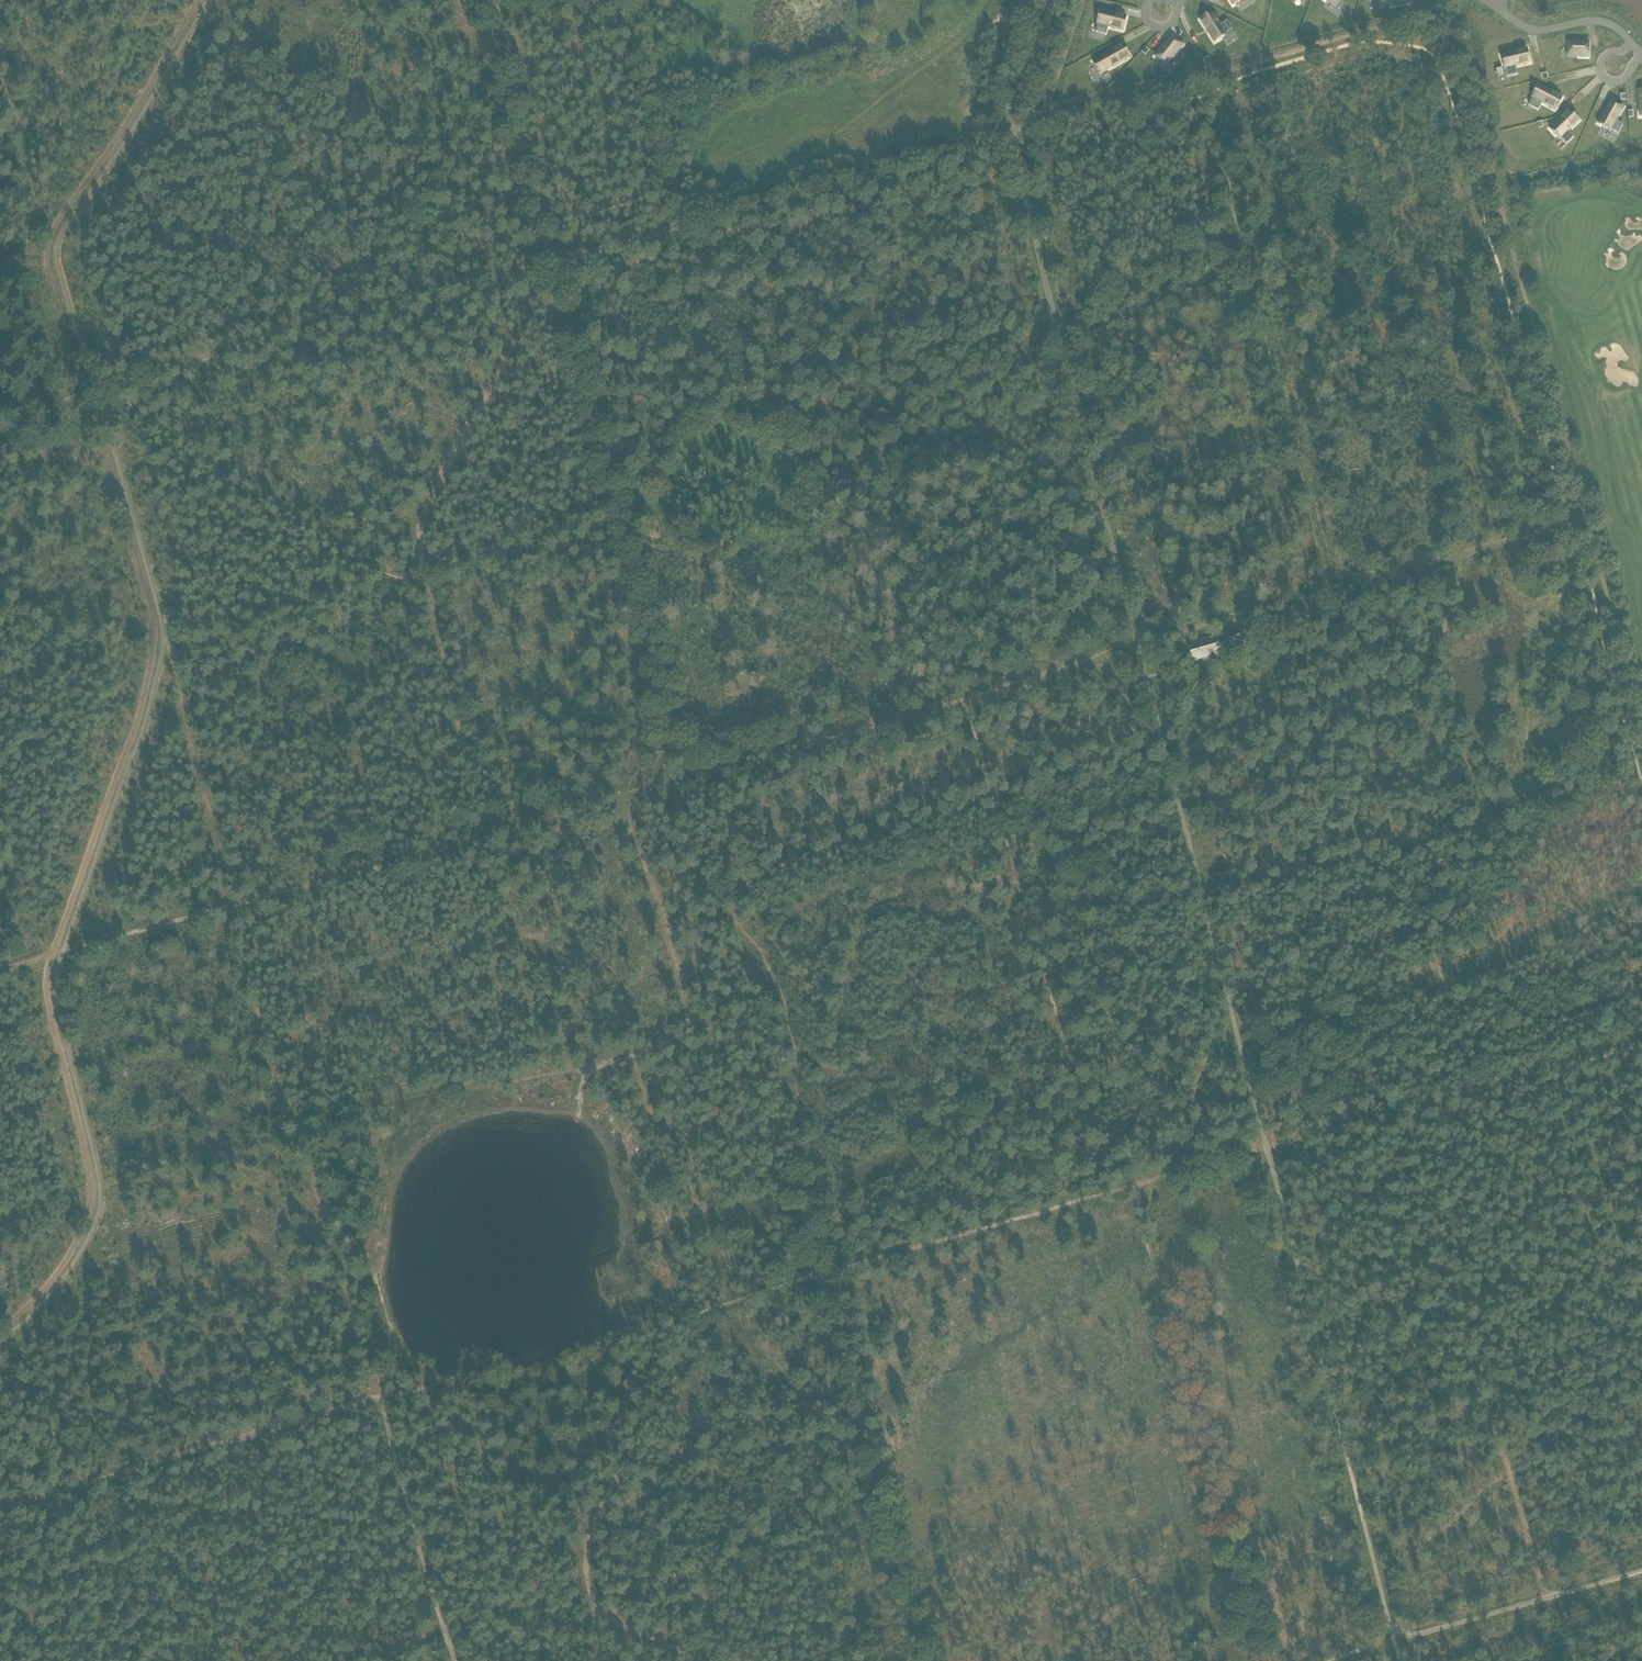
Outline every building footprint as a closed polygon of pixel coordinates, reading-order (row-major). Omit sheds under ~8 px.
[(1380,9),(1406,4),(1405,0),(1378,0),(1380,9)] [(1468,1),(1461,13),(1474,21),(1481,9),(1468,1)] [(1098,25),(1096,33),(1106,35),(1108,27),(1109,28),(1123,31),(1126,17),(1113,14),(1100,11),(1097,25),(1098,25)] [(1212,12),(1200,20),(1208,33),(1214,43),(1227,35),(1226,34),(1232,30),(1227,21),(1220,26),(1212,12)] [(1491,33),(1498,21),(1487,15),(1480,27),(1491,33)] [(1172,36),(1155,57),(1166,66),(1183,45),(1172,36)] [(1568,42),(1568,57),(1588,57),(1588,43),(1568,42)] [(1106,55),(1093,62),(1100,75),(1113,67),(1130,58),(1123,45),(1106,55)] [(1513,53),(1501,56),(1504,70),(1506,69),(1507,77),(1517,74),(1515,67),(1517,67),(1530,63),(1527,49),(1513,53)] [(1533,99),(1529,106),(1538,110),(1541,104),(1542,104),(1555,111),(1562,98),(1549,91),(1538,85),(1531,98),(1533,99)] [(1604,113),(1598,124),(1610,131),(1611,130),(1618,134),(1623,125),(1616,121),(1616,120),(1623,108),(1611,101),(1604,113)] [(1559,120),(1550,129),(1560,140),(1561,139),(1566,144),(1573,137),(1568,132),(1569,131),(1579,121),(1569,111),(1559,120)] [(1193,662),(1204,659),(1204,660),(1255,645),(1250,626),(1198,641),(1198,642),(1188,645),(1193,662)]
